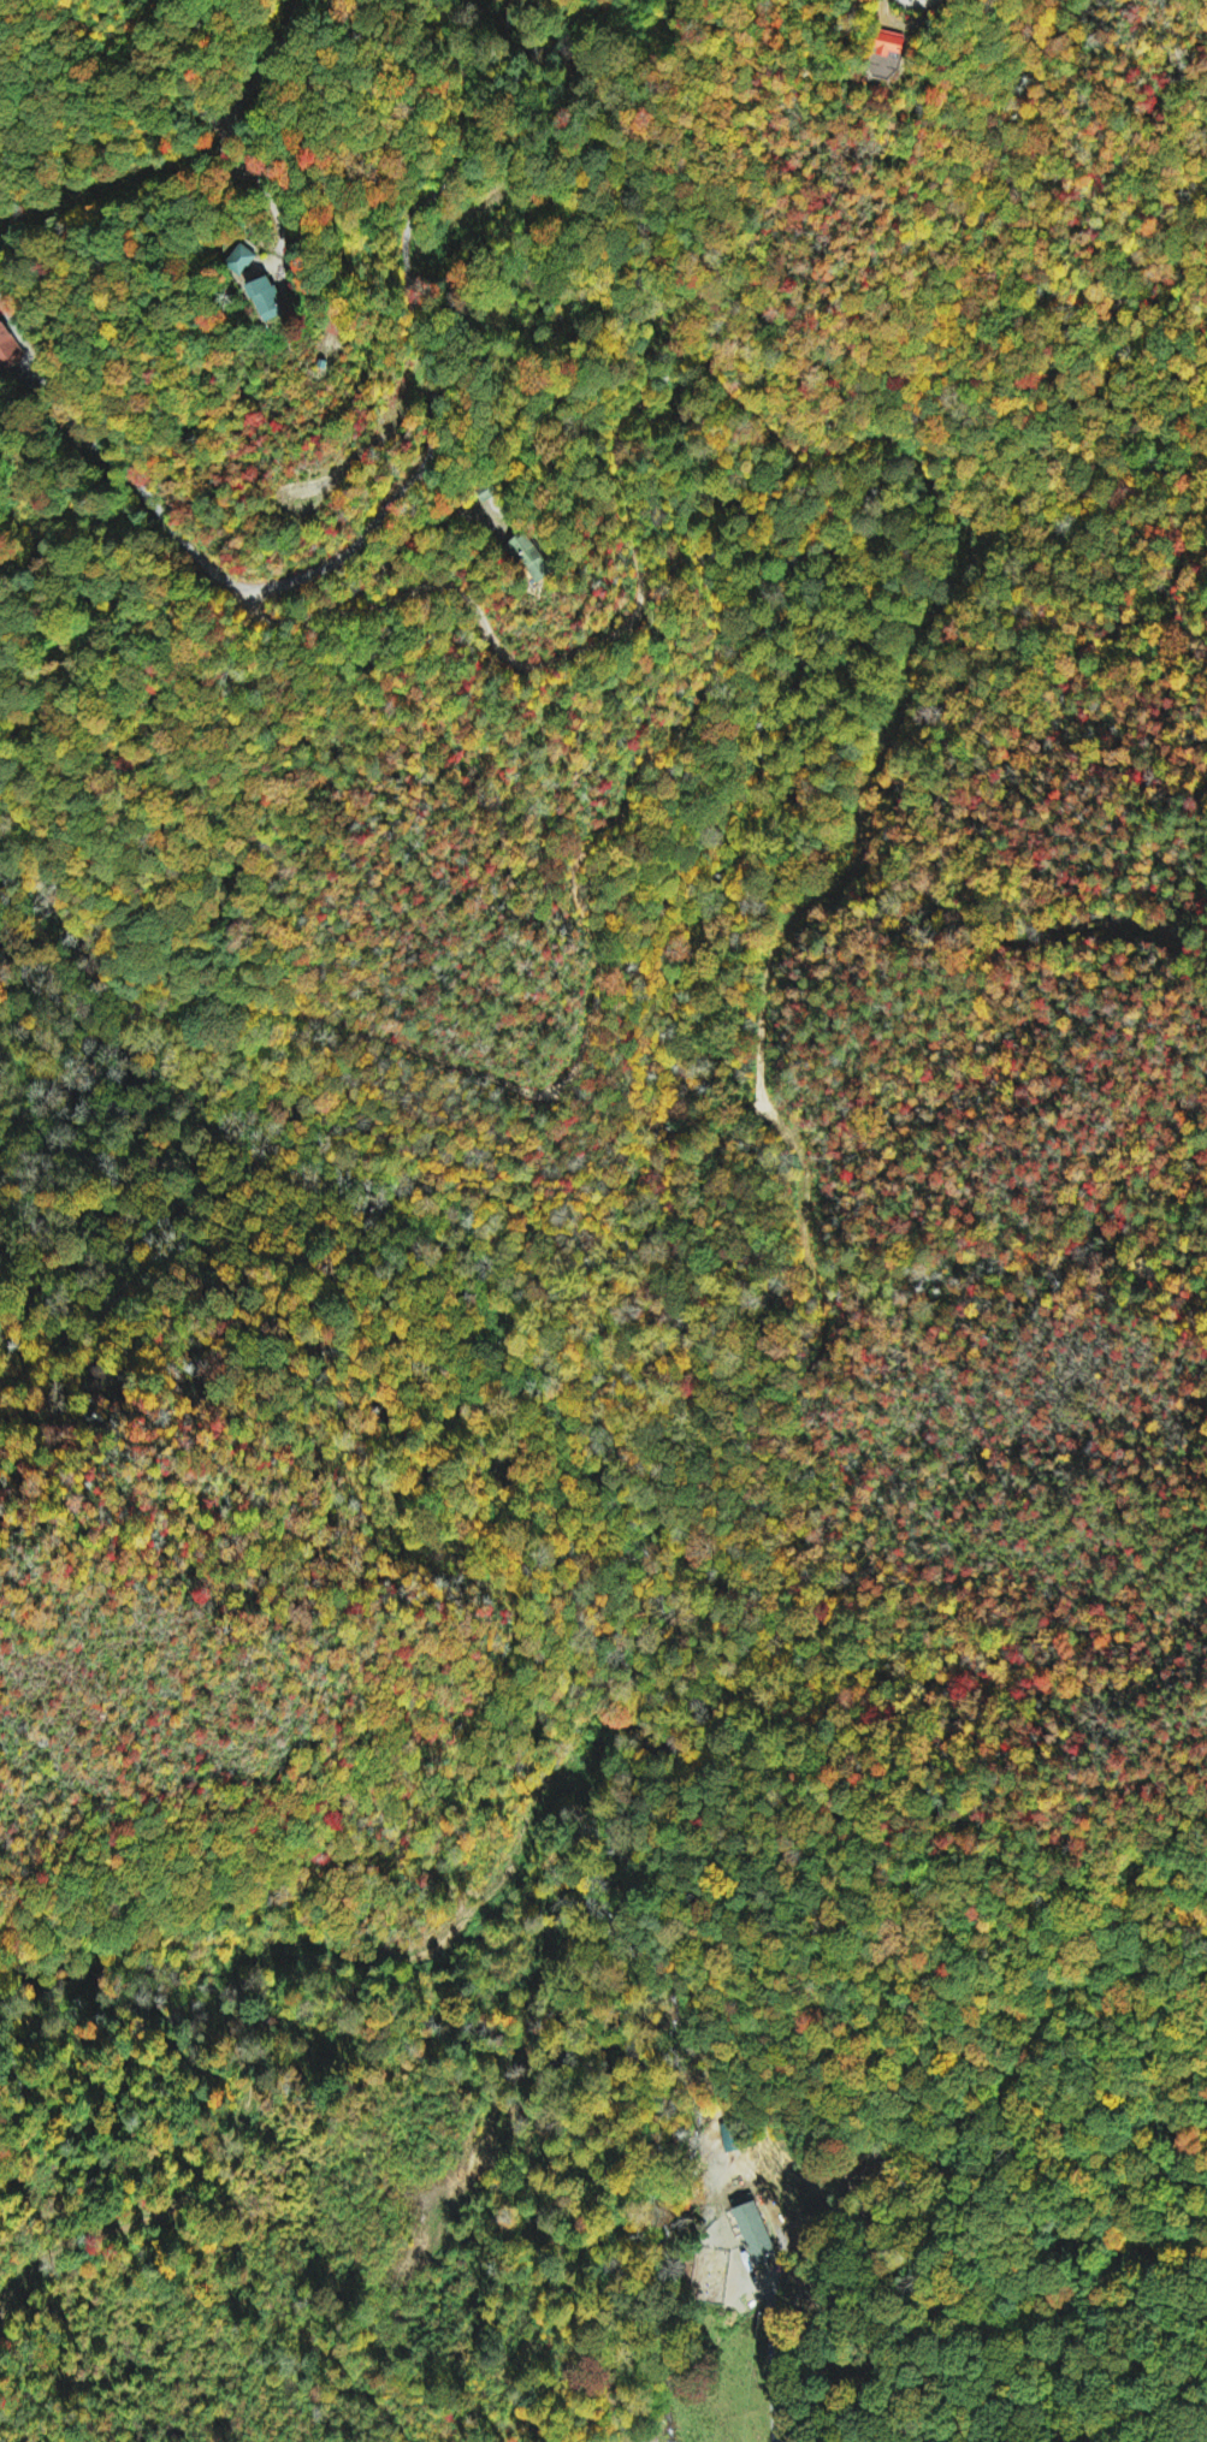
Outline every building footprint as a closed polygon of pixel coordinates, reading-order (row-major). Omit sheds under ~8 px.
[(904,55),(908,37),(883,30),(877,54),(891,58),(893,52),(904,55)] [(227,266),(243,277),(258,254),(242,243),(227,266)] [(267,323),(288,314),(270,276),(249,285),(267,323)] [(23,356),(3,323),(0,325),(0,370),(23,356)] [(539,586),(558,568),(526,533),(506,551),(539,586)] [(734,2210),(758,2267),(771,2262),(768,2256),(778,2252),(757,2201),(734,2210)]
